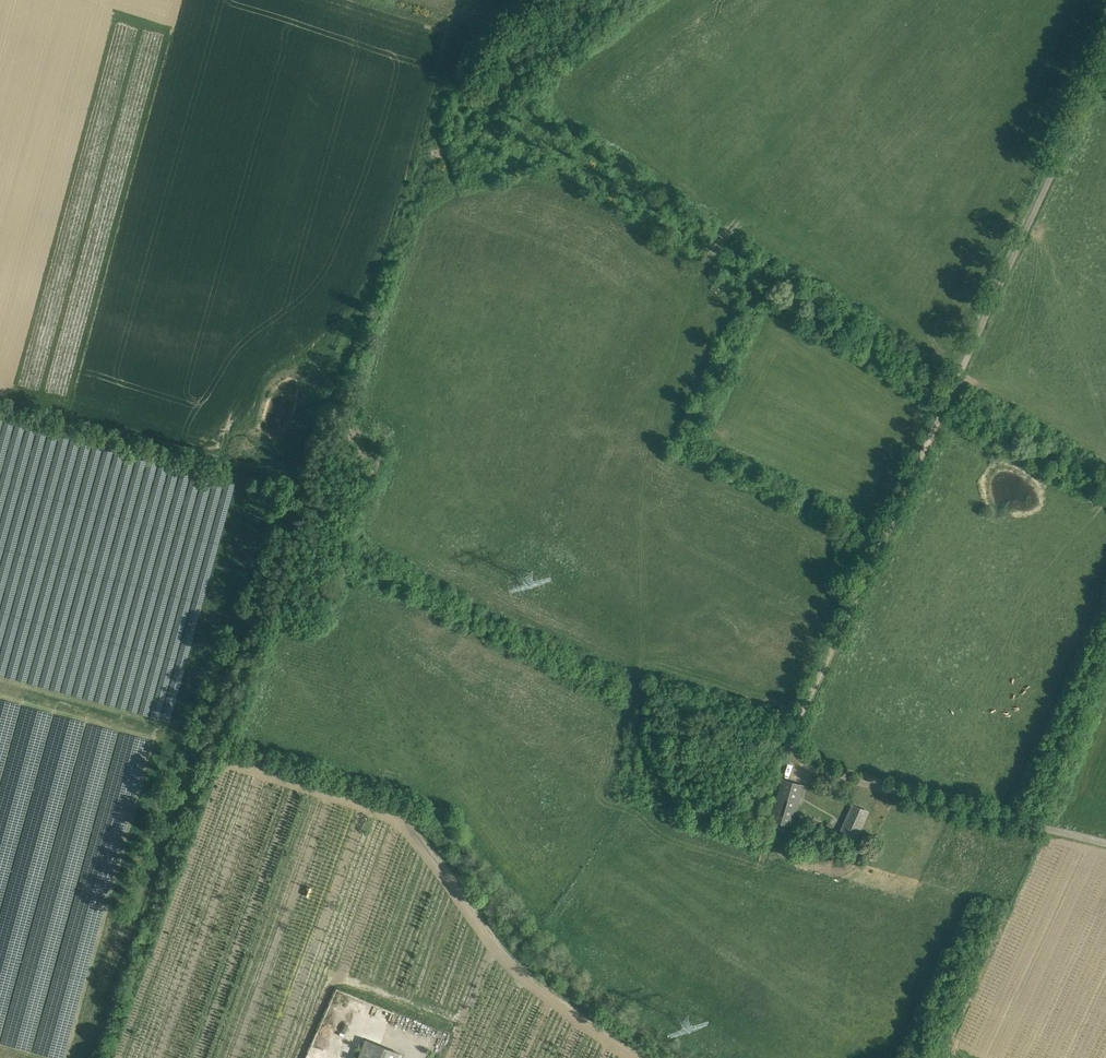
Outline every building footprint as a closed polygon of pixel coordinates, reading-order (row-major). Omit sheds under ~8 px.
[(804,785),(791,781),(783,779),(771,820),(792,826),(804,785)] [(857,836),(864,821),(868,811),(853,805),(842,830),(857,836)] [(403,1054),(364,1039),(357,1057),(401,1057),(403,1054)]
